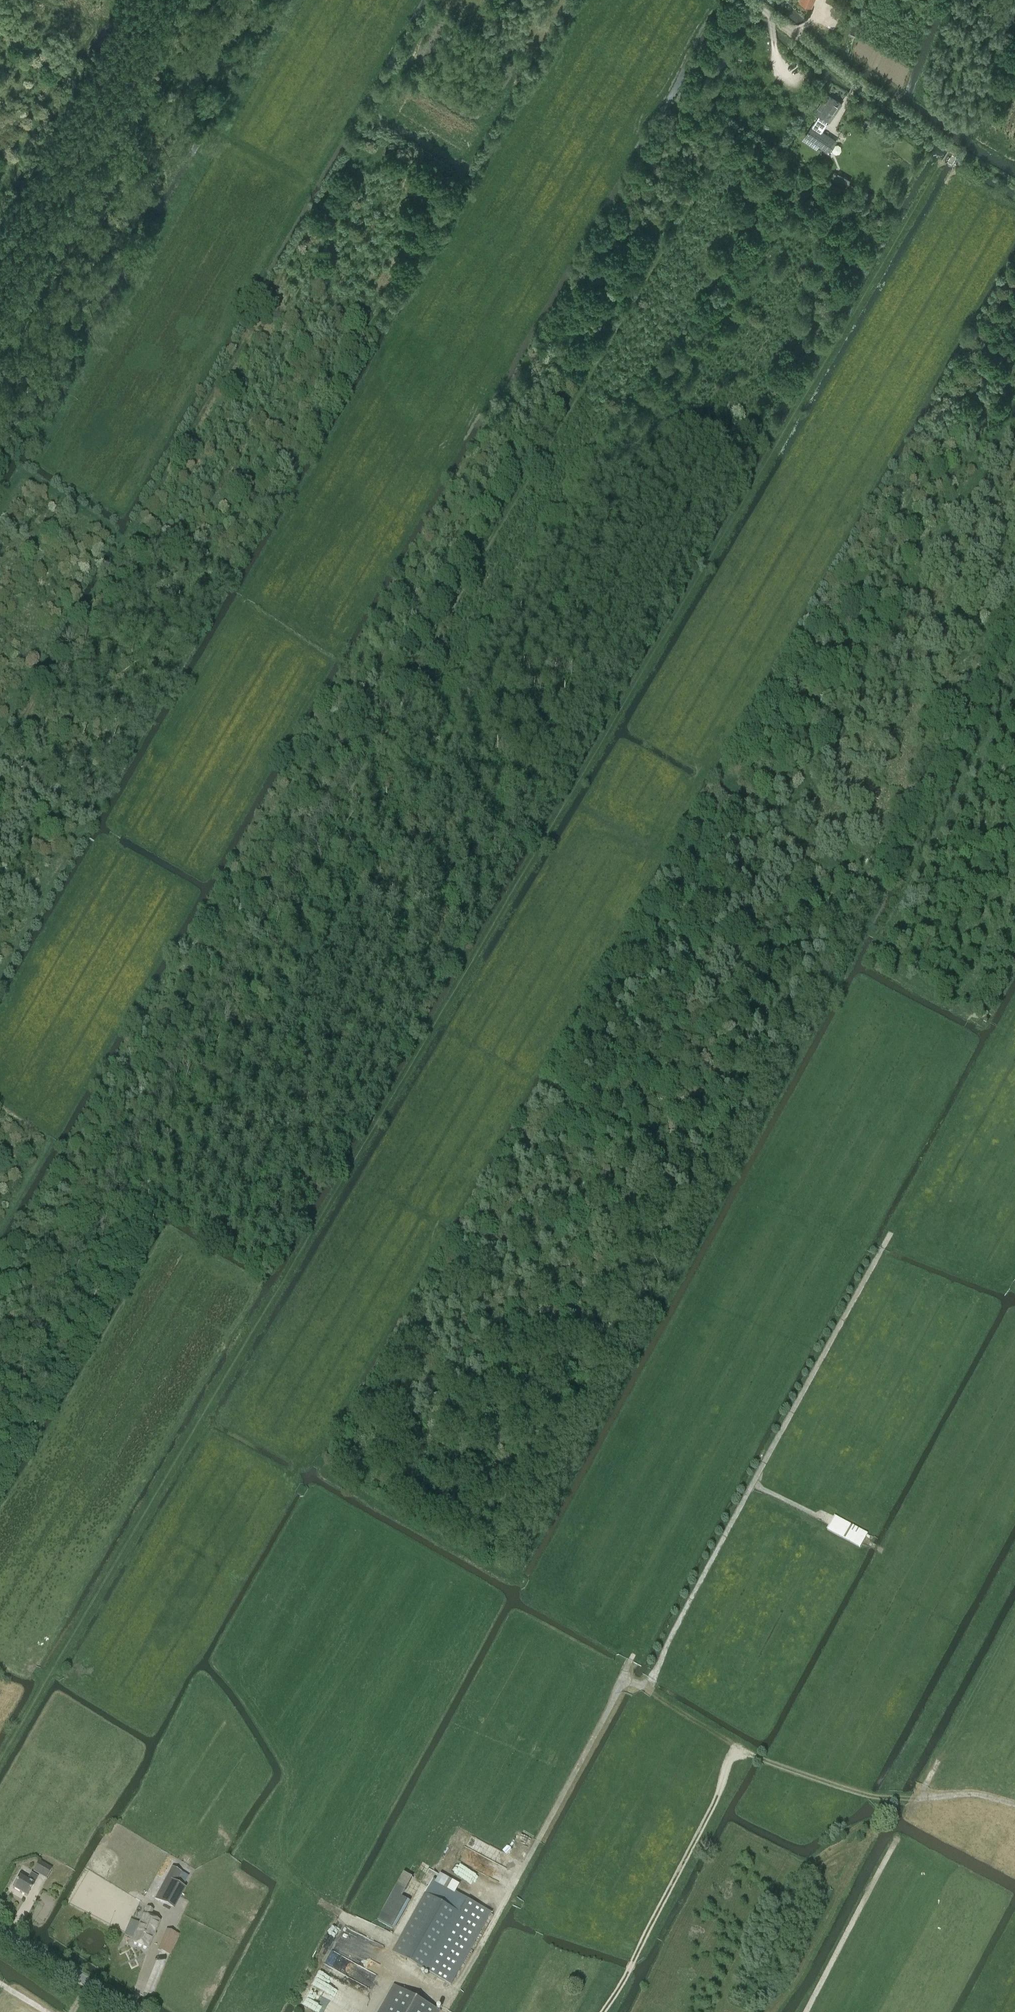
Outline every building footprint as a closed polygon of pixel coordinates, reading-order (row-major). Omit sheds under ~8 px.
[(829,122),(841,104),(828,96),(815,114),(818,115),(811,125),(810,125),(803,136),(801,138),(816,149),(818,147),(826,152),(834,142),(821,133),(827,125),(826,124),(828,122),(829,122)] [(838,173),(834,181),(847,187),(851,180),(838,173)] [(861,1547),(869,1532),(835,1515),(827,1530),(861,1547)] [(46,1879),(52,1869),(39,1861),(33,1871),(46,1879)] [(171,1867),(154,1898),(172,1908),(184,1888),(174,1883),(180,1872),(171,1867)] [(34,1884),(38,1877),(31,1873),(27,1880),(20,1876),(13,1888),(27,1897),(34,1884)] [(452,1985),(492,1913),(434,1880),(394,1952),(452,1985)] [(409,1900),(394,1892),(378,1920),(393,1928),(409,1900)] [(148,1949),(159,1921),(149,1917),(152,1910),(146,1908),(143,1915),(139,1924),(133,1938),(131,1943),(148,1949)] [(235,1913),(232,1918),(239,1921),(241,1917),(235,1913)] [(228,1925),(226,1930),(232,1933),(235,1928),(228,1925)] [(178,1934),(166,1930),(158,1950),(170,1955),(178,1934)] [(220,1940),(218,1945),(226,1949),(228,1944),(220,1940)] [(369,1970),(336,1965),(337,1952),(332,1949),(323,1964),(327,1966),(338,1968),(337,1979),(336,1980),(329,1979),(326,1977),(320,1976),(319,1985),(320,1983),(332,1990),(329,1989),(337,1994),(336,1997),(349,2004),(357,1990),(346,1984),(371,1987),(374,1982),(374,1980),(377,1975),(369,1970)] [(441,2011),(394,1985),(379,2011),(441,2011)]
